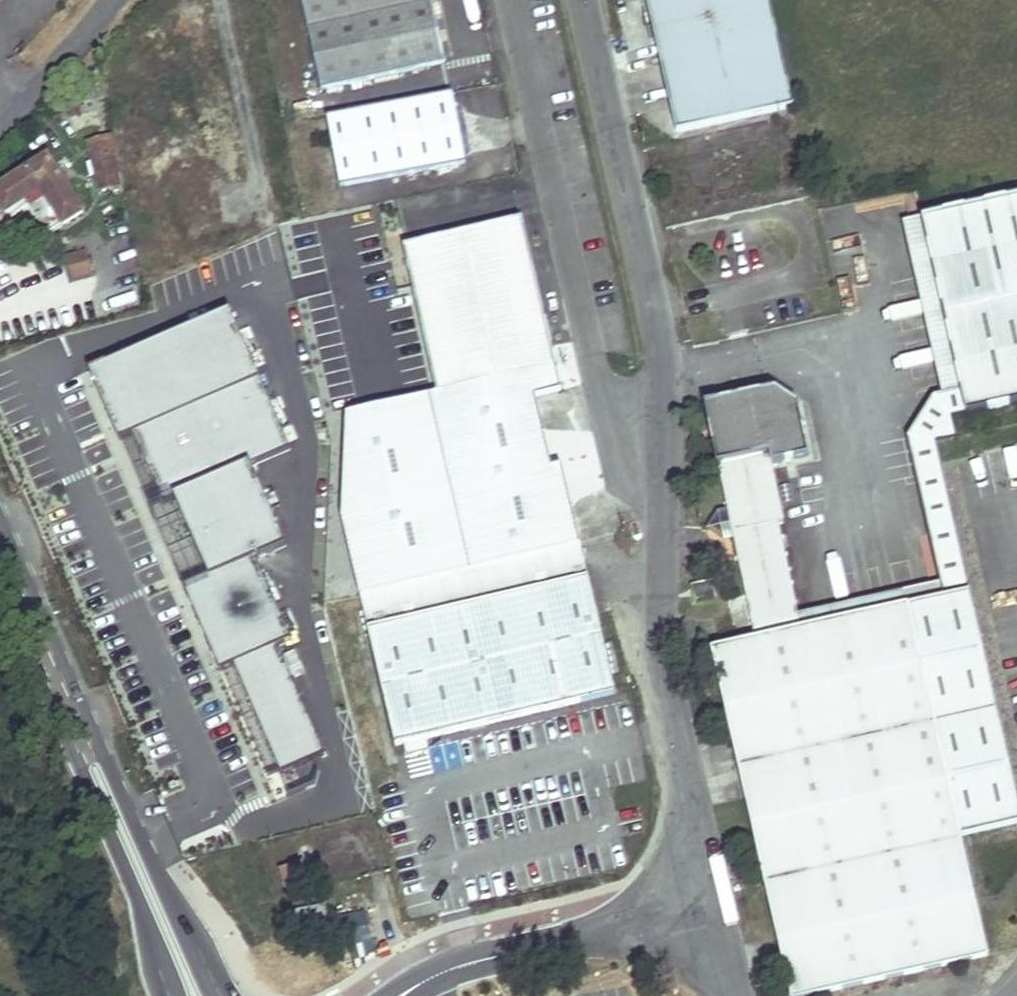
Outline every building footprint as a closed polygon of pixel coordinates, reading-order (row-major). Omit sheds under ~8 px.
[(324,90),(450,61),(435,0),(302,0),(324,90)] [(676,132),(795,105),(771,0),(647,0),(676,132)] [(471,162),(457,92),(331,117),(346,188),(471,162)] [(114,156),(117,155),(114,136),(90,141),(98,188),(110,186),(110,190),(120,188),(119,184),(114,156)] [(114,156),(119,184),(123,183),(117,155),(114,156)] [(63,224),(83,211),(48,156),(0,187),(0,205),(5,213),(26,200),(41,190),(63,224)] [(41,190),(26,200),(48,234),(63,224),(41,190)] [(922,218),(961,390),(941,395),(932,397),(906,438),(940,585),(942,596),(909,604),(961,837),(1004,827),(918,449),(935,444),(955,440),(951,419),(1016,404),(1016,196),(922,218)] [(522,218),(404,245),(437,393),(531,371),(556,365),(522,218)] [(941,395),(961,390),(922,218),(902,222),(941,395)] [(89,251),(66,255),(71,281),(94,277),(89,251)] [(437,393),(347,413),(345,516),(396,746),(403,744),(426,739),(615,693),(564,464),(552,466),(531,371),(437,393)] [(705,404),(728,510),(717,512),(710,524),(722,534),(733,531),(755,638),(712,649),(791,995),(813,995),(989,956),(961,837),(909,604),(801,628),(798,615),(779,521),(784,520),(772,464),(809,456),(798,404),(779,408),(775,389),(705,404)] [(935,444),(918,449),(1004,827),(1016,824),(1016,798),(935,444)] [(942,596),(940,585),(906,592),(909,604),(942,596)] [(906,592),(798,615),(801,628),(909,604),(906,592)] [(426,739),(403,744),(405,754),(428,749),(426,739)]
